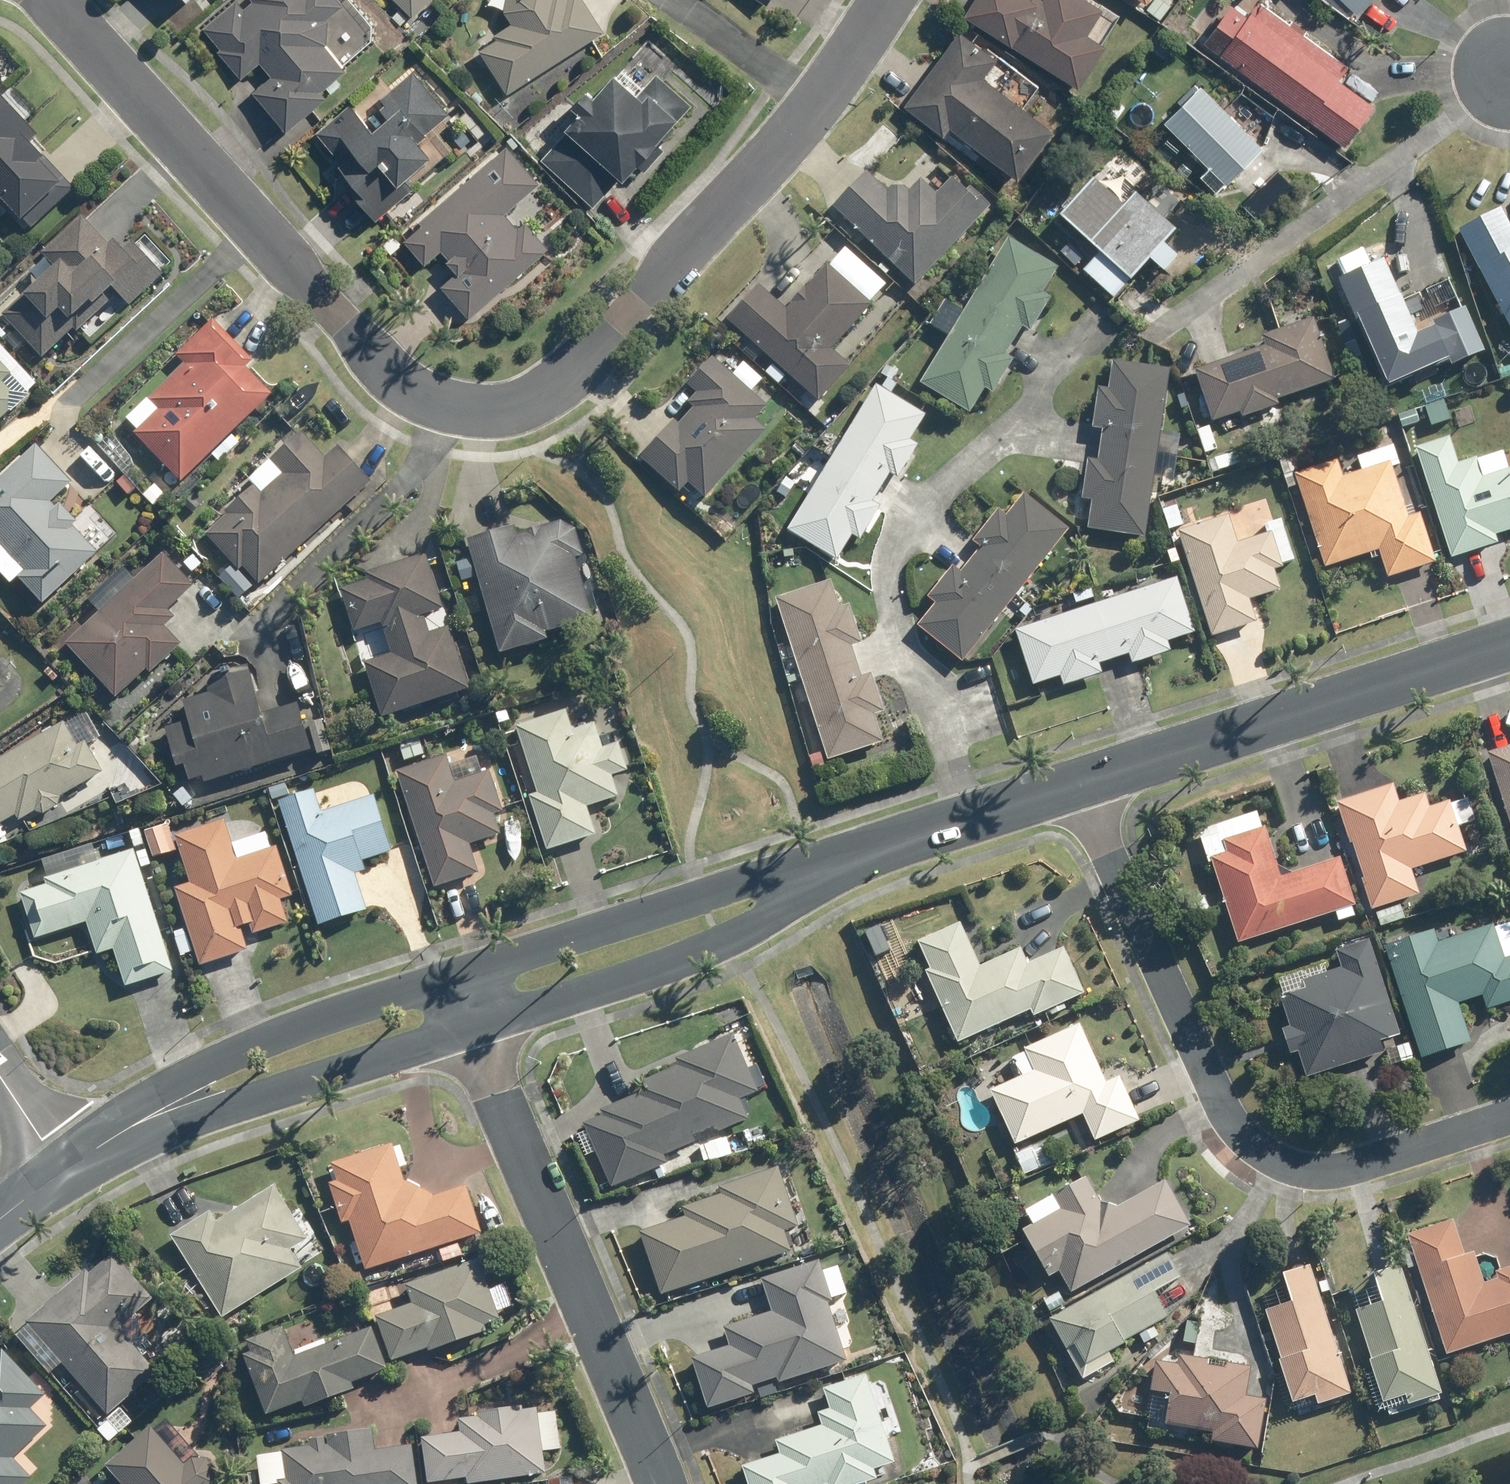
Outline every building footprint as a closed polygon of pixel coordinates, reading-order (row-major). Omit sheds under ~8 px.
[(243,2),(211,29),(252,77),(265,65),(277,78),(257,96),(290,135),(331,100),(326,94),(350,72),(330,49),(333,21),(348,8),(341,0),(264,0),(251,11),(243,2)] [(416,19),(435,0),(397,0),(416,19)] [(516,25),(499,36),(502,41),(484,52),(512,94),(609,33),(589,0),(511,0),(508,12),(516,25)] [(1077,89),(1104,46),(1087,35),(1103,12),(1084,0),(1042,0),(1038,7),(1027,0),(975,0),(964,18),(1077,89)] [(1153,12),(1166,20),(1175,7),(1165,0),(1161,0),(1153,12)] [(1364,15),(1378,0),(1347,0),(1364,15)] [(1379,110),(1344,83),(1353,71),(1266,6),(1255,23),(1236,9),(1209,46),(1349,150),(1379,110)] [(395,19),(402,26),(409,19),(402,13),(395,19)] [(965,34),(909,107),(948,137),(954,128),(1020,180),(1058,132),(989,79),(1002,63),(965,34)] [(376,133),(355,106),(322,133),(348,165),(388,214),(413,194),(404,184),(434,158),(422,143),(455,116),(418,72),(386,98),(400,114),(376,133)] [(588,206),(631,163),(638,170),(676,130),(669,123),(687,105),(656,74),(630,101),(604,75),(583,97),(580,94),(565,109),(571,116),(556,132),(563,138),(541,160),(588,206)] [(1268,151),(1206,90),(1171,125),(1215,169),(1205,178),(1222,195),(1231,186),(1233,187),(1264,154),(1268,151)] [(8,194),(29,216),(52,196),(60,204),(76,189),(44,155),(47,152),(35,139),(40,134),(27,120),(29,119),(5,95),(0,91),(0,201),(8,194)] [(476,98),(483,105),(487,101),(479,94),(476,98)] [(542,187),(513,153),(426,228),(408,243),(429,267),(445,253),(462,272),(460,274),(460,275),(444,288),(473,321),(552,252),(530,226),(520,235),(506,219),(542,187)] [(876,178),(843,213),(925,293),(999,215),(979,195),(975,199),(961,185),(947,200),(930,185),(918,198),(913,193),(903,194),(898,200),(876,178)] [(1106,257),(1090,275),(1119,302),(1182,235),(1143,198),(1129,213),(1100,186),(1068,220),(1106,257)] [(1509,318),(1509,215),(1509,214),(1467,237),(1509,318)] [(1,318),(40,360),(71,332),(74,336),(115,299),(126,311),(132,305),(140,314),(168,288),(158,276),(169,266),(148,242),(136,252),(130,245),(121,253),(111,241),(106,246),(81,217),(40,254),(54,270),(1,318)] [(1020,343),(1023,339),(1028,331),(1049,297),(1064,272),(1014,242),(971,313),(1020,343)] [(1343,287),(1392,393),(1459,362),(1445,331),(1423,340),(1389,266),(1343,287)] [(835,354),(876,309),(831,269),(790,314),(762,288),(730,324),(821,407),(853,370),(835,354)] [(944,301),(937,312),(946,318),(953,306),(944,301)] [(926,386),(976,416),(991,391),(1011,358),(1020,343),(971,313),(926,386)] [(1200,374),(1218,424),(1246,415),(1282,402),(1340,383),(1320,322),(1269,339),(1272,349),(1200,374)] [(212,325),(183,353),(192,362),(155,397),(165,407),(139,432),(186,480),(277,392),(212,325)] [(11,411),(12,411),(14,390),(6,381),(13,373),(15,373),(0,357),(0,422),(11,411)] [(684,428),(680,424),(648,461),(686,496),(694,487),(712,503),(772,436),(761,426),(773,411),(770,409),(719,361),(695,388),(703,397),(710,403),(698,414),(684,428)] [(1120,365),(1107,450),(1161,459),(1174,374),(1120,365)] [(788,381),(775,368),(768,376),(780,388),(788,381)] [(838,463),(887,493),(895,479),(916,446),(931,421),(883,391),(838,463)] [(1175,400),(1179,412),(1189,409),(1184,397),(1175,400)] [(1447,405),(1429,411),(1435,430),(1453,425),(1447,405)] [(1422,411),(1406,416),(1410,429),(1426,423),(1422,411)] [(1278,412),(1266,417),(1269,426),(1281,421),(1278,412)] [(248,565),(264,583),(372,486),(339,449),(330,457),(307,431),(276,459),(289,474),(266,494),(260,488),(232,513),(212,532),(244,568),(248,565)] [(1418,450),(1456,561),(1503,545),(1500,538),(1509,535),(1509,473),(1487,481),(1481,461),(1462,468),(1452,438),(1418,450)] [(3,542),(54,595),(100,553),(59,507),(54,501),(75,481),(40,443),(0,479),(0,544),(3,542)] [(1300,477),(1330,568),(1384,551),(1393,580),(1439,565),(1423,516),(1413,519),(1396,469),(1403,467),(1397,447),(1360,459),(1365,473),(1346,480),(1341,463),(1300,477)] [(1107,450),(1094,533),(1149,541),(1160,468),(1161,459),(1107,450)] [(1233,455),(1215,461),(1220,476),(1238,469),(1233,455)] [(1171,458),(1163,457),(1162,466),(1170,467),(1171,458)] [(793,537),(841,566),(857,541),(878,508),(887,493),(838,463),(793,537)] [(137,489),(126,475),(119,481),(131,495),(137,489)] [(784,480),(775,494),(784,499),(793,486),(784,480)] [(158,484),(145,496),(155,506),(168,495),(158,484)] [(194,494),(183,506),(192,515),(203,503),(194,494)] [(1075,534),(1030,497),(988,550),(980,563),(1023,598),(1075,534)] [(1176,507),(1162,512),(1169,531),(1182,527),(1176,507)] [(1182,535),(1217,639),(1261,625),(1254,603),(1285,593),(1279,575),(1288,571),(1287,567),(1300,563),(1286,523),(1269,529),(1272,537),(1243,546),(1234,518),(1182,535)] [(522,533),(476,545),(504,645),(599,620),(568,519),(522,533)] [(721,520),(713,529),(725,541),(734,531),(721,520)] [(186,561),(196,573),(206,565),(196,554),(186,561)] [(173,620),(167,613),(192,589),(162,556),(66,645),(116,699),(144,672),(148,677),(180,647),(163,630),(173,620)] [(469,559),(456,563),(461,582),(474,578),(469,559)] [(445,608),(430,560),(371,578),(344,586),(358,630),(384,623),(394,654),(368,662),(384,716),(471,689),(451,625),(432,631),(427,614),(445,608)] [(942,607),(924,630),(968,665),(1023,598),(980,563),(967,577),(942,607)] [(1103,607),(1122,662),(1135,657),(1174,645),(1201,636),(1183,581),(1103,607)] [(836,585),(780,603),(806,683),(861,664),(856,650),(836,585)] [(1054,605),(1038,611),(1041,620),(1057,614),(1054,605)] [(1021,634),(1039,689),(1065,680),(1105,667),(1122,662),(1103,607),(1021,634)] [(861,664),(806,683),(832,764),(888,745),(866,680),(861,664)] [(189,763),(194,779),(207,775),(314,743),(301,702),(267,712),(252,665),(219,674),(213,685),(215,691),(188,699),(194,719),(169,727),(181,766),(189,763)] [(9,686),(0,675),(0,694),(9,686)] [(533,796),(550,850),(601,834),(599,830),(592,805),(622,796),(615,776),(630,771),(621,743),(606,748),(599,723),(574,730),(568,711),(520,726),(542,793),(533,796)] [(21,815),(22,819),(107,771),(90,741),(81,746),(68,723),(0,762),(0,827),(21,815)] [(500,733),(506,751),(517,747),(512,730),(500,733)] [(417,739),(398,745),(405,763),(423,756),(417,739)] [(1509,804),(1509,747),(1494,752),(1509,804)] [(450,756),(402,771),(439,886),(483,873),(473,844),(505,834),(485,774),(458,782),(450,756)] [(820,756),(808,760),(812,771),(823,767),(820,756)] [(1398,784),(1345,801),(1380,909),(1425,895),(1416,869),(1471,852),(1471,850),(1483,845),(1476,823),(1480,821),(1473,799),(1456,805),(1454,800),(1434,807),(1430,793),(1404,802),(1398,784)] [(318,790),(285,801),(324,923),(372,909),(357,863),(367,860),(397,850),(379,793),(324,811),(318,790)] [(179,888),(205,965),(253,949),(245,927),(255,923),(258,933),(293,922),(285,900),(298,896),(281,846),(242,860),(229,819),(181,835),(196,882),(179,888)] [(173,824),(149,832),(158,859),(182,851),(173,824)] [(1236,827),(1206,837),(1214,861),(1218,861),(1243,941),(1360,904),(1345,856),(1286,874),(1270,824),(1238,834),(1236,827)] [(142,827),(134,830),(146,866),(154,863),(142,827)] [(137,850),(50,878),(51,884),(25,892),(40,937),(92,920),(103,954),(118,949),(130,986),(176,971),(137,850)] [(1398,905),(1376,912),(1381,928),(1403,920),(1398,905)] [(963,1040),(1034,1008),(1038,1015),(1054,1008),(1090,992),(1069,946),(1033,962),(1025,946),(984,965),(965,921),(923,940),(935,967),(931,969),(963,1040)] [(1509,1002),(1509,924),(1501,927),(1500,923),(1444,941),(1440,929),(1392,944),(1428,1057),(1477,1041),(1464,1002),(1489,993),(1493,1008),(1509,1002)] [(1312,989),(1286,997),(1313,1076),(1387,1052),(1384,1040),(1403,1034),(1372,940),(1341,950),(1347,966),(1309,979),(1312,989)] [(1016,1057),(1016,1064),(1021,1077),(995,1088),(1019,1143),(1087,1113),(1098,1139),(1143,1120),(1124,1075),(1109,1081),(1084,1022),(1028,1046),(1030,1050),(1016,1057)] [(603,1109),(622,1152),(657,1137),(666,1155),(697,1142),(694,1134),(719,1123),(721,1130),(751,1117),(743,1098),(760,1091),(735,1032),(678,1057),(681,1064),(644,1079),(648,1089),(603,1109)] [(1410,1042),(1399,1045),(1403,1058),(1414,1055),(1410,1042)] [(397,1143),(336,1163),(341,1180),(354,1218),(371,1269),(485,1231),(469,1185),(438,1195),(409,1180),(402,1161),(399,1152),(397,1143)] [(1031,1147),(1015,1155),(1024,1174),(1041,1166),(1031,1147)] [(1076,1169),(1070,1158),(1061,1163),(1067,1174),(1076,1169)] [(667,1160),(649,1166),(655,1180),(672,1174),(667,1160)] [(791,1228),(804,1223),(784,1163),(725,1183),(728,1191),(689,1204),(692,1213),(647,1229),(668,1291),(798,1248),(791,1228)] [(1028,1212),(1027,1228),(1052,1274),(1063,1269),(1075,1290),(1193,1224),(1169,1181),(1122,1207),(1104,1201),(1091,1177),(1028,1212)] [(207,1209),(168,1234),(221,1317),(300,1266),(289,1248),(306,1238),(272,1184),(214,1220),(207,1209)] [(1413,1233),(1418,1250),(1422,1265),(1451,1352),(1509,1333),(1509,1276),(1479,1286),(1469,1254),(1457,1219),(1413,1233)] [(456,1242),(438,1249),(443,1262),(462,1255),(456,1242)] [(115,1253),(36,1325),(113,1412),(159,1372),(120,1328),(154,1297),(115,1253)] [(1119,1362),(1113,1352),(1112,1349),(1128,1340),(1141,1333),(1148,1346),(1163,1337),(1157,1324),(1172,1316),(1158,1291),(1184,1277),(1171,1253),(1054,1319),(1088,1379),(1119,1362)] [(417,1303),(380,1317),(397,1361),(505,1320),(482,1259),(411,1286),(417,1303)] [(818,1263),(766,1280),(777,1313),(728,1329),(734,1347),(698,1358),(711,1400),(848,1355),(832,1304),(818,1263)] [(1381,1273),(1391,1302),(1362,1312),(1391,1401),(1412,1395),(1415,1403),(1449,1392),(1408,1264),(1381,1273)] [(1299,1304),(1271,1313),(1302,1404),(1320,1398),(1323,1406),(1357,1396),(1316,1267),(1290,1276),(1299,1304)] [(1059,1291),(1044,1300),(1049,1310),(1064,1303),(1059,1291)] [(1186,1320),(1182,1340),(1194,1342),(1198,1322),(1186,1320)] [(231,1332),(223,1322),(214,1330),(222,1339),(231,1332)] [(249,1356),(270,1414),(307,1400),(357,1381),(393,1369),(378,1328),(301,1357),(290,1328),(254,1341),(258,1352),(249,1356)] [(234,1338),(224,1339),(226,1352),(236,1351),(234,1338)] [(35,1475),(16,1457),(50,1425),(34,1407),(49,1394),(5,1348),(0,1352),(0,1483),(26,1483),(35,1475)] [(210,1353),(193,1367),(206,1381),(222,1367),(210,1353)] [(1172,1424),(1219,1432),(1218,1439),(1263,1447),(1272,1399),(1252,1396),(1257,1367),(1233,1363),(1233,1368),(1213,1364),(1214,1360),(1186,1354),(1184,1365),(1162,1361),(1157,1390),(1177,1394),(1172,1424)] [(880,1468),(899,1462),(871,1375),(830,1389),(836,1409),(840,1422),(819,1429),(782,1440),(786,1454),(748,1466),(753,1483),(832,1483),(880,1468)] [(463,1421),(464,1433),(427,1438),(434,1483),(473,1478),(474,1483),(478,1483),(551,1473),(542,1410),(463,1421)] [(107,1419),(96,1429),(107,1442),(119,1432),(107,1419)] [(218,1471),(209,1459),(196,1458),(186,1466),(155,1428),(110,1465),(125,1483),(217,1483),(218,1471)] [(291,1479),(283,1480),(283,1483),(422,1483),(417,1446),(380,1451),(377,1428),(332,1434),(334,1444),(329,1445),(328,1438),(315,1440),(316,1448),(287,1451),(291,1479)]
